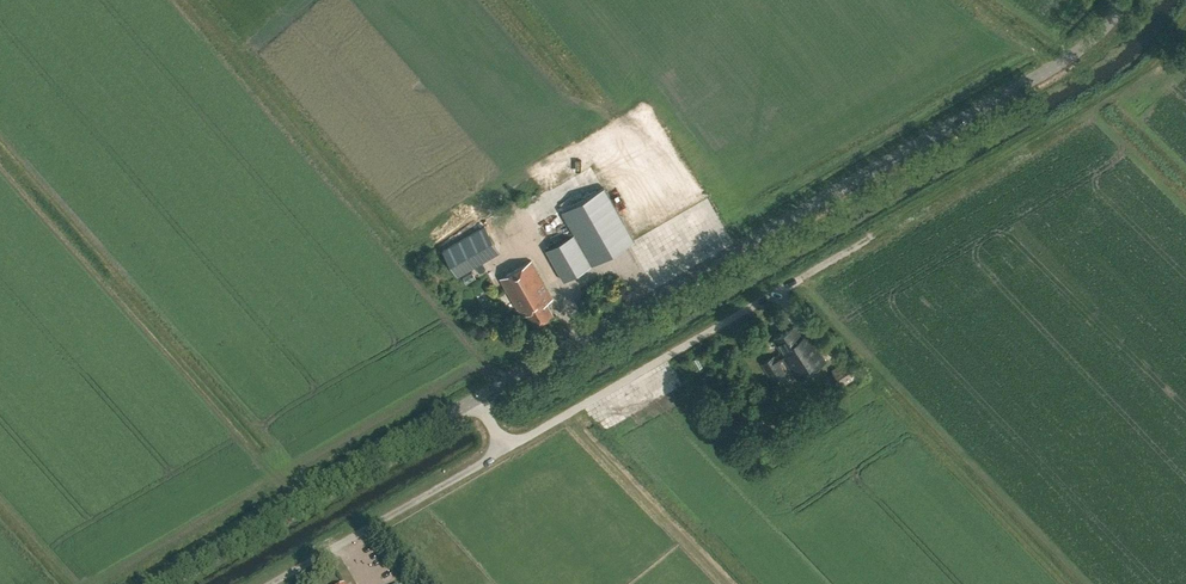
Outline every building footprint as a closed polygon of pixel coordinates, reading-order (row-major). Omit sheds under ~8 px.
[(634,240),(604,186),(561,210),(574,233),(546,249),(563,280),(634,240)] [(499,251),(483,225),(442,249),(458,276),(499,251)] [(553,298),(531,260),(500,278),(522,316),(527,313),(533,324),(553,313),(546,302),(553,298)] [(802,336),(794,325),(773,339),(781,350),(762,363),(775,382),(785,375),(777,363),(783,359),(796,378),(825,359),(807,333),(802,336)] [(853,375),(844,361),(830,370),(839,384),(853,375)]
